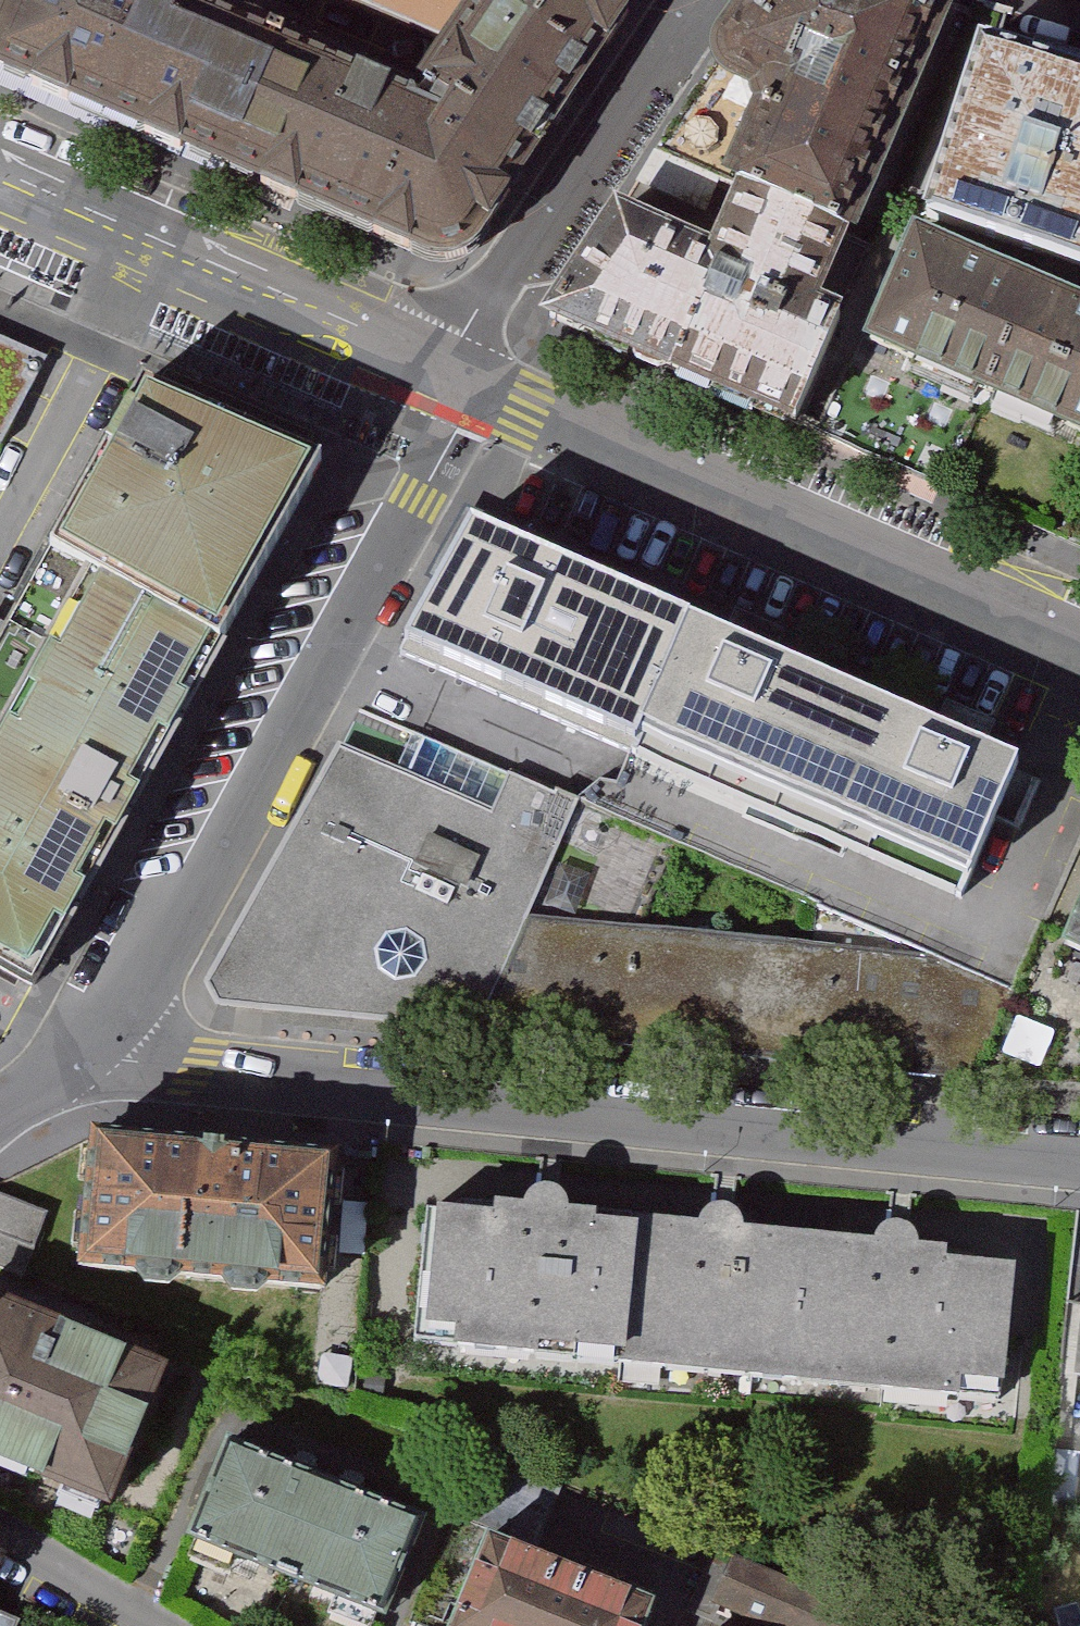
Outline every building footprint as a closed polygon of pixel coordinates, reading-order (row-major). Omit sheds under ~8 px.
[(204,0),(27,0),(15,29),(0,66),(0,75),(223,163),(277,29),(204,0)] [(15,29),(27,0),(0,0),(0,24),(15,29)] [(445,38),(474,0),(354,0),(445,38)] [(426,83),(532,171),(635,9),(632,0),(474,0),(445,38),(426,83)] [(751,175),(850,222),(943,0),(762,0),(674,140),(751,175)] [(483,247),(532,171),(426,83),(277,29),(223,163),(446,261),(483,247)] [(983,43),(927,211),(1079,262),(1079,76),(1069,72),(983,43)] [(813,305),(850,222),(751,175),(714,255),(667,375),(797,432),(846,318),(813,305)] [(553,324),(667,375),(714,255),(623,215),(553,324)] [(825,439),(946,488),(1036,291),(916,239),(825,439)] [(1036,291),(946,488),(1078,542),(1079,537),(1079,309),(1036,291)] [(9,449),(56,360),(0,337),(0,445),(9,449)] [(0,638),(0,973),(31,988),(326,465),(140,382),(0,638)] [(630,756),(689,619),(469,525),(410,661),(630,756)] [(855,691),(689,619),(630,756),(795,826),(855,691)] [(1023,762),(855,691),(795,826),(964,899),(1023,762)] [(495,809),(342,745),(209,981),(217,1001),(479,1036),(531,916),(583,798),(511,773),(495,809)] [(929,956),(531,916),(479,1036),(984,1080),(1020,992),(929,956)] [(984,1080),(1079,1088),(1079,1008),(1020,992),(984,1080)] [(338,1152),(89,1130),(77,1266),(326,1288),(338,1152)] [(45,1213),(0,1196),(0,1266),(23,1274),(45,1213)] [(544,1212),(439,1203),(426,1345),(1011,1396),(1023,1263),(955,1257),(955,1247),(896,1242),(723,1227),(544,1212)] [(0,1297),(0,1465),(104,1508),(164,1364),(0,1297)] [(289,1579),(326,1486),(231,1447),(192,1539),(289,1579)] [(326,1486),(289,1579),(386,1619),(424,1526),(326,1486)] [(492,1537),(456,1625),(652,1625),(660,1604),(492,1537)] [(728,1562),(706,1610),(742,1625),(861,1625),(863,1622),(728,1562)] [(20,1624),(0,1614),(0,1625),(20,1625),(20,1624)]
